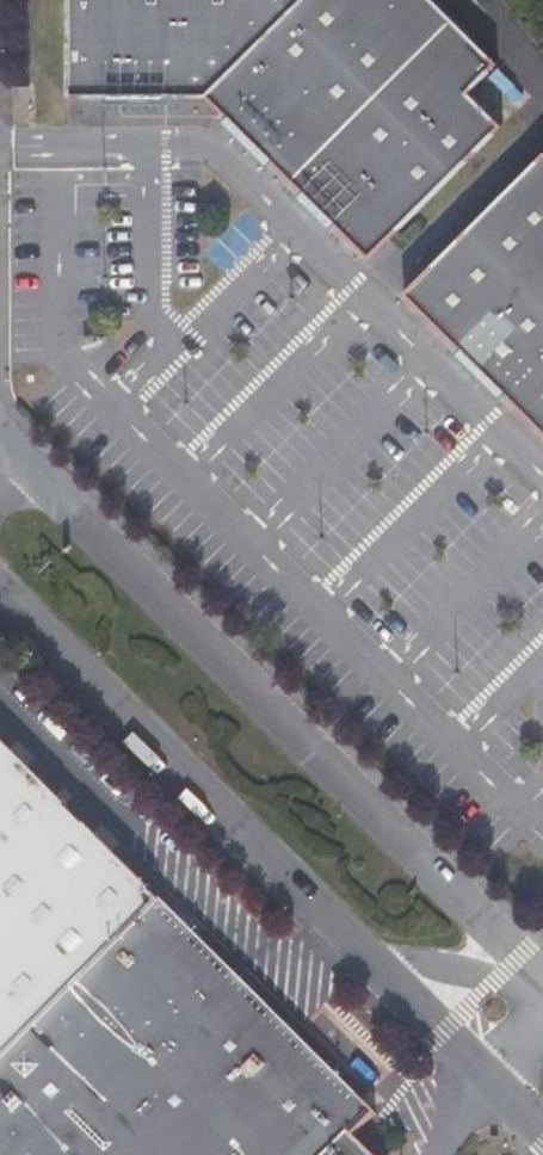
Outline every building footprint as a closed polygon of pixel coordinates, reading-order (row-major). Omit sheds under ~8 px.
[(55,81),(187,83),(274,0),(53,0),(55,81)] [(187,83),(279,175),(448,10),(437,0),(274,0),(187,83)] [(490,53),(448,10),(279,175),(358,247),(487,114),(458,79),(490,53)] [(422,295),(542,422),(542,177),(422,295)] [(353,1140),(376,1118),(0,744),(0,1154),(368,1154),(353,1140)]
